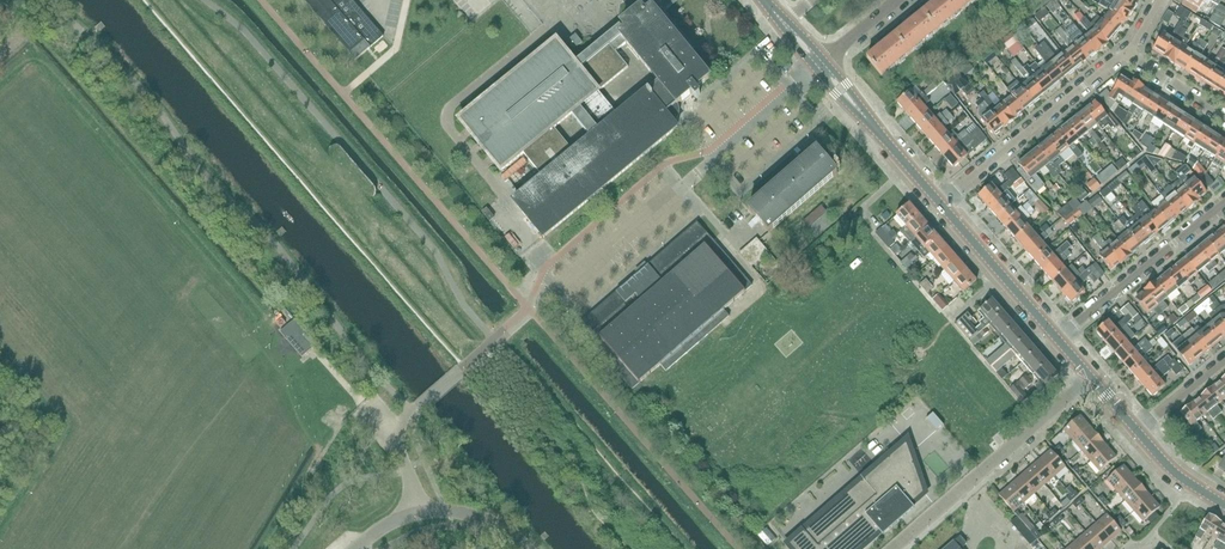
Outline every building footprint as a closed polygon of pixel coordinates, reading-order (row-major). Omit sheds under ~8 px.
[(314,11),(313,11),(313,12),(314,11),(326,25),(325,25),(326,26),(327,25),(338,39),(337,40),(338,40),(339,39),(350,53),(350,54),(351,53),(351,54),(356,59),(355,60),(356,61),(383,37),(384,36),(352,0),(305,0),(314,11)] [(695,49),(664,11),(671,6),(678,0),(623,0),(634,14),(622,24),(617,28),(615,30),(603,39),(575,63),(557,40),(459,120),(501,172),(524,153),(543,177),(514,201),(544,238),(678,128),(676,126),(674,123),(676,121),(677,120),(677,119),(678,118),(679,116),(679,114),(679,113),(679,111),(679,109),(679,108),(679,107),(678,105),(678,104),(692,93),(696,98),(700,95),(696,89),(710,78),(690,53),(695,49)] [(965,9),(957,0),(939,0),(922,13),(938,32),(965,9)] [(976,0),(957,0),(965,9),(976,0)] [(1061,8),(1060,8),(1054,0),(1046,6),(1053,14),(1061,8)] [(1116,1),(1115,0),(1110,0),(1108,4),(1102,0),(1099,5),(1103,8),(1110,12),(1126,21),(1127,22),(1134,11),(1116,1)] [(1116,1),(1134,11),(1137,5),(1136,4),(1138,0),(1116,0),(1116,1)] [(1205,0),(1183,0),(1184,1),(1182,5),(1196,14),(1199,10),(1205,0)] [(1219,5),(1218,6),(1215,10),(1224,16),(1224,8),(1219,5)] [(1186,23),(1192,13),(1180,7),(1175,16),(1182,20),(1186,23)] [(1044,8),(1035,16),(1035,18),(1040,23),(1050,15),(1044,8)] [(1215,10),(1212,16),(1223,22),(1224,19),(1224,16),(1215,10)] [(1107,45),(1091,25),(1085,18),(1084,18),(1079,11),(1074,15),(1089,34),(1084,38),(1097,54),(1107,45)] [(1120,28),(1126,21),(1110,12),(1102,20),(1117,34),(1122,29),(1120,28)] [(910,54),(938,32),(922,13),(895,36),(910,54)] [(1220,28),(1223,22),(1212,16),(1209,21),(1220,28)] [(1117,34),(1102,20),(1098,17),(1091,25),(1107,45),(1108,45),(1107,44),(1112,38),(1113,39),(1117,34)] [(1026,31),(1036,23),(1033,19),(1029,20),(1022,26),(1026,31)] [(1164,58),(1178,35),(1183,28),(1186,23),(1182,20),(1171,38),(1164,33),(1153,49),(1164,56),(1163,57),(1164,58)] [(1210,32),(1213,26),(1203,20),(1199,25),(1210,32)] [(1183,28),(1178,35),(1183,37),(1187,31),(1183,28)] [(1074,45),(1070,41),(1064,33),(1060,29),(1056,33),(1069,49),(1064,54),(1077,70),(1082,65),(1081,64),(1086,60),(1074,45)] [(1064,33),(1070,41),(1074,38),(1068,30),(1064,33)] [(583,43),(580,39),(576,34),(575,35),(568,41),(567,41),(574,49),(583,43)] [(1011,54),(1021,46),(1011,34),(1001,42),(1011,54)] [(1174,64),(1185,47),(1189,41),(1183,37),(1178,35),(1164,58),(1174,64)] [(882,77),(910,54),(895,36),(867,58),(882,77)] [(1092,57),(1097,54),(1084,38),(1074,45),(1086,60),(1091,56),(1092,57)] [(1185,70),(1204,42),(1199,39),(1196,44),(1195,43),(1191,51),(1185,47),(1174,64),(1175,65),(1175,64),(1185,70)] [(1195,78),(1206,61),(1200,57),(1208,44),(1204,42),(1185,70),(1191,74),(1190,75),(1195,78)] [(1075,71),(1062,55),(1055,60),(1042,44),(1039,47),(1064,78),(1069,75),(1069,76),(1075,71)] [(1059,82),(1064,78),(1039,47),(1035,50),(1043,61),(1037,65),(1055,88),(1060,83),(1059,82)] [(1224,54),(1224,51),(1222,49),(1212,65),(1206,61),(1195,78),(1200,81),(1201,80),(1206,84),(1224,54)] [(1224,78),(1224,73),(1221,70),(1224,65),(1224,54),(1206,84),(1212,87),(1211,88),(1216,92),(1224,78)] [(1044,95),(1023,69),(1015,59),(1011,62),(1028,83),(1021,88),(1034,104),(1040,100),(1039,99),(1044,95)] [(970,64),(960,72),(964,77),(974,69),(970,64)] [(1055,88),(1037,65),(1036,64),(1029,69),(1027,66),(1023,69),(1044,95),(1049,91),(1050,92),(1055,88)] [(962,90),(969,84),(960,73),(953,79),(962,90)] [(935,89),(937,88),(944,82),(940,78),(922,93),(916,97),(910,91),(897,103),(907,114),(935,89)] [(1123,99),(1134,81),(1132,83),(1127,80),(1126,81),(1122,78),(1111,95),(1107,90),(1099,96),(1111,110),(1120,96),(1123,99)] [(1216,92),(1221,95),(1222,94),(1224,96),(1224,78),(1216,92)] [(954,95),(962,90),(953,79),(945,85),(947,86),(954,95)] [(1133,105),(1144,89),(1145,88),(1134,81),(1123,99),(1133,105)] [(947,86),(945,85),(944,82),(937,88),(940,92),(940,91),(947,86)] [(1004,94),(1007,91),(1001,83),(997,86),(1004,94)] [(940,92),(937,88),(935,89),(907,114),(916,124),(929,113),(923,106),(937,94),(938,96),(940,97),(942,95),(942,93),(940,91),(940,92)] [(1029,108),(1034,104),(1021,88),(1011,96),(1023,111),(1028,107),(1029,108)] [(1149,91),(1149,92),(1144,89),(1133,105),(1129,113),(1125,119),(1123,122),(1127,124),(1132,115),(1133,116),(1138,108),(1144,112),(1155,94),(1149,91)] [(1148,127),(1154,118),(1164,102),(1160,99),(1160,98),(1155,94),(1144,112),(1149,115),(1144,124),(1148,127)] [(1019,114),(1023,111),(1011,96),(1001,104),(1015,120),(1020,116),(1019,114)] [(982,101),(987,107),(991,103),(986,98),(982,101)] [(987,107),(982,101),(981,100),(975,104),(979,109),(979,110),(979,114),(978,115),(982,120),(981,121),(993,135),(994,134),(996,135),(1000,132),(999,130),(1003,127),(991,112),(987,107)] [(1110,121),(1107,117),(1095,102),(1090,106),(1089,105),(1084,109),(1097,125),(1102,131),(1108,126),(1112,131),(1116,129),(1118,131),(1121,128),(1113,118),(1110,121)] [(1170,104),(1169,105),(1164,102),(1154,118),(1164,125),(1175,107),(1170,104)] [(995,109),(991,103),(987,107),(991,112),(1003,127),(1004,128),(1015,120),(1001,104),(995,109)] [(1122,122),(1124,119),(1121,116),(1125,110),(1118,106),(1114,113),(1122,122)] [(1185,115),(1180,112),(1181,111),(1175,107),(1164,125),(1174,132),(1185,115)] [(1092,129),(1097,125),(1084,109),(1079,114),(1080,115),(1076,118),(1088,133),(1092,138),(1097,144),(1101,141),(1092,129)] [(944,119),(950,114),(947,110),(941,115),(940,114),(934,119),(929,113),(916,124),(925,135),(944,119)] [(935,146),(948,134),(944,129),(949,124),(948,123),(953,118),(950,114),(944,119),(925,135),(935,146)] [(1190,117),(1190,118),(1185,115),(1174,132),(1185,138),(1196,121),(1190,117)] [(1078,141),(1088,133),(1076,118),(1071,121),(1071,120),(1065,125),(1078,141)] [(1192,149),(1195,145),(1205,128),(1201,125),(1202,124),(1196,121),(1185,138),(1191,142),(1188,146),(1192,149)] [(1074,144),(1078,141),(1065,125),(1060,129),(1061,130),(1056,133),(1078,160),(1083,155),(1074,144)] [(980,145),(987,140),(977,128),(971,134),(975,138),(980,145)] [(1211,130),(1210,131),(1205,128),(1195,145),(1205,151),(1217,134),(1211,130)] [(944,157),(969,136),(964,131),(953,140),(948,134),(935,146),(944,157)] [(1139,142),(1143,136),(1135,131),(1133,134),(1139,142)] [(1068,167),(1078,160),(1056,133),(1052,137),(1051,136),(1046,140),(1059,156),(1068,167)] [(962,150),(975,138),(971,134),(969,136),(944,157),(954,168),(967,156),(962,150)] [(1149,148),(1151,145),(1155,139),(1146,134),(1141,143),(1149,148)] [(1221,139),(1222,137),(1217,134),(1205,151),(1215,158),(1224,143),(1224,141),(1221,139)] [(1093,147),(1097,144),(1092,138),(1088,141),(1093,147)] [(1050,164),(1059,156),(1046,140),(1041,144),(1042,145),(1037,149),(1050,164)] [(1215,158),(1212,163),(1222,170),(1224,166),(1224,143),(1215,158)] [(1158,156),(1161,152),(1151,145),(1149,148),(1146,153),(1158,156)] [(1172,160),(1176,152),(1166,145),(1161,152),(1158,156),(1172,160)] [(1062,179),(1054,169),(1050,164),(1037,149),(1033,152),(1032,151),(1027,156),(1040,172),(1047,180),(1051,176),(1056,183),(1062,179)] [(828,162),(823,156),(817,150),(807,158),(802,152),(798,156),(803,162),(749,209),(769,233),(774,229),(833,177),(836,181),(840,177),(837,174),(838,173),(828,162)] [(1176,152),(1172,160),(1184,163),(1187,158),(1176,152)] [(1034,176),(1040,172),(1027,156),(1022,160),(1023,161),(1018,164),(1021,168),(1018,171),(1027,183),(1036,194),(1043,188),(1034,176)] [(1145,157),(1151,163),(1154,168),(1162,161),(1146,156),(1145,157)] [(1141,171),(1151,163),(1145,157),(1136,164),(1141,170),(1141,171)] [(1194,169),(1198,163),(1190,158),(1187,164),(1190,164),(1194,169)] [(1119,171),(1127,165),(1122,159),(1115,166),(1119,171)] [(1201,178),(1207,174),(1198,163),(1194,169),(1201,178)] [(1134,176),(1141,170),(1136,164),(1129,170),(1134,176)] [(1054,169),(1062,179),(1066,175),(1064,171),(1063,172),(1058,166),(1054,169)] [(1104,172),(1109,179),(1117,173),(1112,166),(1104,172)] [(1185,177),(1191,172),(1187,166),(1185,166),(1175,174),(1176,175),(1198,202),(1197,201),(1207,193),(1195,178),(1190,182),(1185,177)] [(1013,186),(1021,179),(1013,169),(1005,175),(1009,181),(997,191),(992,184),(979,196),(988,207),(1001,195),(1013,186)] [(1102,185),(1109,179),(1104,172),(1096,178),(1102,185)] [(1117,179),(1117,180),(1121,185),(1123,183),(1122,182),(1130,176),(1126,172),(1117,179)] [(1207,174),(1201,178),(1209,188),(1214,183),(1207,174)] [(1188,210),(1198,202),(1176,175),(1170,180),(1175,185),(1171,188),(1188,210)] [(1223,188),(1223,187),(1224,185),(1221,179),(1218,177),(1214,184),(1218,188),(1212,192),(1214,195),(1223,188)] [(1016,190),(1024,183),(1021,179),(1013,186),(1016,190)] [(1093,193),(1100,187),(1094,179),(1087,185),(1093,193)] [(1121,185),(1117,180),(1107,187),(1112,193),(1121,185)] [(1209,188),(1212,192),(1218,188),(1214,184),(1209,188)] [(1188,210),(1171,188),(1169,186),(1164,190),(1165,191),(1161,195),(1162,196),(1166,201),(1178,216),(1182,213),(1183,214),(1188,210)] [(1104,199),(1112,193),(1107,187),(1100,193),(1104,199)] [(1081,202),(1088,196),(1083,190),(1076,196),(1081,202)] [(997,218),(1011,206),(1001,195),(988,207),(997,218)] [(1093,209),(1103,201),(1098,195),(1088,203),(1093,209)] [(1178,216),(1166,201),(1162,196),(1152,204),(1156,209),(1169,225),(1174,221),(1174,220),(1178,216)] [(1073,212),(1077,208),(1081,205),(1075,198),(1067,205),(1073,212)] [(1043,215),(1049,210),(1040,200),(1034,205),(1043,215)] [(1006,228),(1031,207),(1027,203),(1022,208),(1021,207),(1015,211),(1011,206),(997,218),(1006,228)] [(1078,209),(1083,215),(1090,209),(1085,203),(1078,209)] [(1138,206),(1142,211),(1146,208),(1142,203),(1138,206)] [(906,227),(920,215),(910,204),(896,215),(906,227)] [(1064,219),(1073,212),(1067,205),(1057,213),(1064,219)] [(1159,232),(1142,211),(1138,206),(1133,210),(1137,216),(1133,219),(1150,241),(1155,236),(1155,235),(1159,232)] [(1016,239),(1029,227),(1033,223),(1032,222),(1033,221),(1029,216),(1034,211),(1031,207),(1006,228),(1016,239)] [(1083,215),(1078,209),(1077,208),(1073,212),(1064,219),(1069,226),(1073,223),(1078,219),(1083,215)] [(1151,214),(1146,208),(1142,211),(1159,232),(1163,228),(1164,229),(1169,225),(1156,209),(1151,214)] [(490,222),(495,218),(487,209),(483,213),(490,222)] [(916,238),(929,226),(920,215),(906,227),(916,238)] [(1133,219),(1127,224),(1123,218),(1119,221),(1123,227),(1140,247),(1144,244),(1145,245),(1150,241),(1133,219)] [(1120,230),(1123,227),(1119,221),(1115,224),(1120,230)] [(518,223),(507,231),(512,237),(523,229),(518,223)] [(706,233),(697,223),(578,326),(615,369),(632,389),(660,365),(666,372),(721,324),(730,316),(724,310),(752,286),(706,233)] [(1044,233),(1049,228),(1046,225),(1040,230),(1044,233)] [(920,254),(939,237),(929,226),(916,238),(921,244),(916,249),(920,254)] [(1025,250),(1039,238),(1029,227),(1016,239),(1025,250)] [(1049,228),(1044,233),(1047,238),(1053,233),(1049,229),(1051,227),(1049,228)] [(1131,256),(1136,252),(1135,251),(1140,247),(1123,227),(1120,230),(1124,235),(1118,240),(1131,256)] [(893,231),(887,236),(882,228),(876,233),(885,245),(895,236),(896,235),(893,231)] [(1224,252),(1224,242),(1218,233),(1213,237),(1212,236),(1207,240),(1220,256),(1224,252)] [(1109,248),(1105,243),(1098,234),(1093,239),(1104,252),(1099,256),(1111,271),(1120,263),(1121,264),(1122,264),(1109,248)] [(889,249),(890,247),(894,244),(893,242),(897,238),(895,236),(885,245),(889,249)] [(935,260),(948,248),(939,237),(920,254),(924,258),(929,254),(935,260)] [(1034,260),(1048,248),(1039,238),(1025,250),(1034,260)] [(768,252),(757,239),(745,249),(757,262),(768,252)] [(1113,244),(1110,240),(1105,243),(1109,248),(1122,264),(1131,256),(1118,240),(1113,244)] [(1224,261),(1220,256),(1207,240),(1202,244),(1202,245),(1198,249),(1214,269),(1224,261)] [(1044,271),(1068,250),(1071,247),(1068,243),(1059,251),(1058,250),(1053,254),(1048,248),(1034,260),(1044,271)] [(895,256),(900,252),(895,246),(890,250),(895,256)] [(944,271),(958,259),(948,248),(935,260),(944,271)] [(745,249),(740,254),(751,267),(757,262),(745,249)] [(1214,269),(1198,249),(1193,253),(1192,252),(1187,256),(1200,272),(1205,268),(1209,273),(1214,269)] [(1053,282),(1067,270),(1061,264),(1066,260),(1066,259),(1071,254),(1068,250),(1044,271),(1053,282)] [(917,259),(916,257),(910,262),(905,267),(908,270),(913,266),(912,264),(917,259)] [(907,258),(901,263),(905,267),(910,262),(908,260),(907,258)] [(1191,286),(1195,282),(1192,279),(1198,274),(1185,258),(1180,262),(1180,263),(1176,267),(1188,282),(1191,286)] [(954,282),(967,270),(958,259),(944,271),(954,282)] [(1095,263),(1086,271),(1075,281),(1080,286),(1087,281),(1086,280),(1093,274),(1098,280),(1104,275),(1095,263)] [(1062,292),(1075,281),(1086,271),(1083,267),(1072,276),(1067,270),(1053,282),(1062,292)] [(1178,290),(1188,282),(1176,267),(1171,271),(1170,270),(1165,274),(1178,290)] [(963,293),(977,281),(967,270),(954,282),(963,293)] [(1168,298),(1178,290),(1165,274),(1160,278),(1161,279),(1156,283),(1155,282),(1168,298)] [(1224,281),(1220,277),(1219,276),(1209,285),(1213,290),(1224,281)] [(926,280),(920,285),(923,289),(929,284),(928,282),(926,280)] [(935,282),(933,281),(929,284),(923,289),(927,292),(933,288),(931,286),(935,282)] [(1062,292),(1072,303),(1085,292),(1080,286),(1075,281),(1062,292)] [(1163,313),(1169,308),(1163,302),(1168,298),(1155,282),(1145,290),(1158,306),(1163,313)] [(1198,294),(1198,295),(1202,299),(1212,291),(1208,286),(1198,294)] [(1148,315),(1158,306),(1145,290),(1146,292),(1136,300),(1148,315)] [(943,311),(949,306),(939,295),(933,300),(943,311)] [(1192,307),(1202,299),(1198,295),(1188,303),(1192,307)] [(1217,301),(1212,296),(1209,299),(1217,310),(1216,311),(1220,316),(1224,326),(1224,306),(1221,307),(1217,301)] [(989,325),(1004,312),(993,299),(991,301),(991,300),(987,304),(978,312),(983,318),(983,319),(983,320),(979,323),(981,325),(975,330),(971,325),(976,322),(968,313),(955,324),(970,342),(985,329),(989,325)] [(1224,337),(1224,326),(1220,316),(1216,311),(1217,310),(1209,299),(1205,302),(1213,313),(1209,316),(1214,322),(1207,327),(1219,342),(1224,337)] [(1182,315),(1192,307),(1188,303),(1179,310),(1182,315)] [(1138,315),(1129,304),(1120,311),(1126,317),(1114,327),(1109,321),(1096,332),(1097,333),(1097,332),(1106,343),(1123,328),(1130,322),(1133,319),(1138,315)] [(1184,319),(1188,323),(1188,324),(1198,316),(1194,311),(1184,319)] [(1000,338),(1002,336),(1015,325),(1004,312),(989,325),(1000,338)] [(1168,319),(1169,320),(1173,325),(1179,321),(1173,314),(1168,319)] [(1180,329),(1188,323),(1184,319),(1177,325),(1180,329)] [(317,345),(295,320),(280,332),(302,358),(317,345)] [(1159,337),(1173,325),(1169,320),(1155,331),(1159,337)] [(1130,322),(1123,328),(1127,332),(1134,326),(1130,322)] [(1026,337),(1024,335),(1015,325),(1002,336),(1007,342),(1005,344),(1006,345),(987,362),(992,367),(1026,337)] [(1176,334),(1178,332),(1175,327),(1165,335),(1168,339),(1175,333),(1176,334)] [(1202,332),(1198,327),(1193,330),(1209,350),(1219,342),(1207,327),(1202,332)] [(1115,354),(1127,343),(1123,337),(1128,333),(1127,332),(1123,328),(1106,343),(1115,354)] [(985,329),(970,342),(973,346),(986,335),(988,333),(985,329)] [(1209,350),(1193,330),(1192,329),(1182,337),(1199,358),(1209,350)] [(1176,342),(1172,336),(1168,340),(1189,366),(1199,358),(1182,337),(1176,342)] [(1022,363),(1037,350),(1026,337),(992,367),(996,372),(1015,355),(1022,363)] [(1134,375),(1146,364),(1150,360),(1146,355),(1154,348),(1153,348),(1158,344),(1154,339),(1149,343),(1142,349),(1124,364),(1134,375)] [(1142,349),(1149,343),(1145,339),(1138,344),(1142,349)] [(1133,349),(1127,343),(1115,354),(1124,364),(1142,349),(1138,344),(1133,349)] [(1033,376),(1048,363),(1037,350),(1022,363),(1033,376)] [(1153,363),(1163,355),(1160,352),(1151,360),(1153,363)] [(1167,365),(1172,360),(1168,356),(1163,360),(1167,365)] [(1183,370),(1174,359),(1172,360),(1167,365),(1160,370),(1164,375),(1171,369),(1176,375),(1176,376),(1183,370)] [(1160,370),(1167,365),(1163,360),(1157,366),(1160,370)] [(1058,377),(1059,376),(1048,363),(1033,376),(1044,388),(1046,387),(1053,380),(1054,381),(1059,377),(1058,377)] [(1151,371),(1146,364),(1134,375),(1143,386),(1160,370),(1157,366),(1151,371)] [(1152,397),(1165,387),(1165,386),(1159,379),(1164,375),(1160,370),(1143,386),(1152,396),(1152,397)] [(1029,379),(1027,377),(1026,375),(1020,380),(1020,381),(1016,384),(1016,383),(1010,389),(1013,393),(1029,379)] [(1023,391),(1032,383),(1029,379),(1013,393),(1023,403),(1029,398),(1023,391)] [(1222,380),(1212,388),(1222,401),(1224,399),(1224,383),(1222,380)] [(1216,406),(1222,401),(1212,388),(1201,396),(1218,417),(1222,413),(1216,406)] [(1213,420),(1218,417),(1201,396),(1191,405),(1202,418),(1208,413),(1213,420)] [(1195,423),(1202,418),(1191,405),(1181,413),(1197,433),(1201,430),(1195,423)] [(941,409),(929,414),(936,429),(948,423),(941,409)] [(1073,441),(1090,426),(1080,416),(1064,430),(1073,441)] [(1094,430),(1093,431),(1090,426),(1073,441),(1082,451),(1099,436),(1094,430)] [(1104,442),(1103,442),(1099,436),(1082,451),(1091,461),(1107,447),(1103,442),(1104,442)] [(907,443),(907,442),(789,544),(793,548),(860,548),(880,532),(883,536),(915,508),(911,504),(924,493),(907,443)] [(1214,454),(1219,450),(1214,444),(1209,448),(1214,454)] [(1100,472),(1117,458),(1107,447),(1091,461),(1100,472)] [(1055,476),(1066,467),(1051,450),(1041,460),(1055,476)] [(1045,485),(1055,476),(1041,460),(1030,469),(1045,485)] [(1116,491),(1133,476),(1124,466),(1107,480),(1116,491)] [(1034,494),(1045,485),(1030,469),(1020,477),(1034,494)] [(1137,480),(1137,481),(1133,476),(1116,491),(1125,501),(1142,486),(1137,480)] [(1024,503),(1034,494),(1020,477),(1010,486),(1024,503)] [(1013,512),(1024,503),(1010,486),(1000,495),(999,496),(1013,512)] [(1147,492),(1142,486),(1125,501),(1134,511),(1151,497),(1147,492)] [(1143,522),(1160,508),(1151,497),(1134,511),(1143,522)] [(1043,523),(1047,519),(1037,508),(1032,512),(1043,523)] [(1022,514),(1019,517),(1029,529),(1032,525),(1022,514)] [(1111,541),(1122,531),(1107,515),(1096,524),(1111,541)] [(1221,522),(1212,517),(1209,515),(1196,537),(1200,540),(1205,533),(1211,537),(1221,522)] [(1031,546),(1037,540),(1017,517),(1011,523),(1031,546)] [(1224,540),(1224,525),(1221,522),(1211,537),(1218,541),(1213,548),(1214,548),(1220,548),(1224,540)] [(770,523),(761,530),(770,541),(779,533),(770,523)] [(1111,541),(1096,524),(1086,533),(1100,548),(1101,548),(1111,541)] [(1086,533),(1076,542),(1082,548),(1100,548),(1086,533)] [(967,544),(960,536),(945,548),(963,548),(967,544)]
